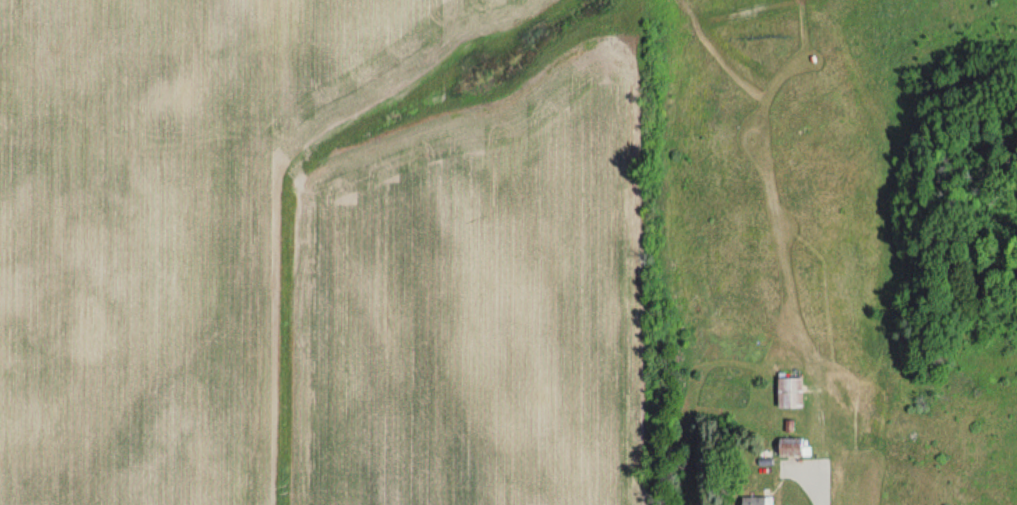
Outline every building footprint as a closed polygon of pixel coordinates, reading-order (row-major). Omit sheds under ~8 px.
[(779,408),(803,408),(803,378),(779,378),(779,408)] [(806,438),(779,438),(779,456),(806,456),(806,438)] [(743,497),(742,504),(771,504),(771,497),(743,497)]
